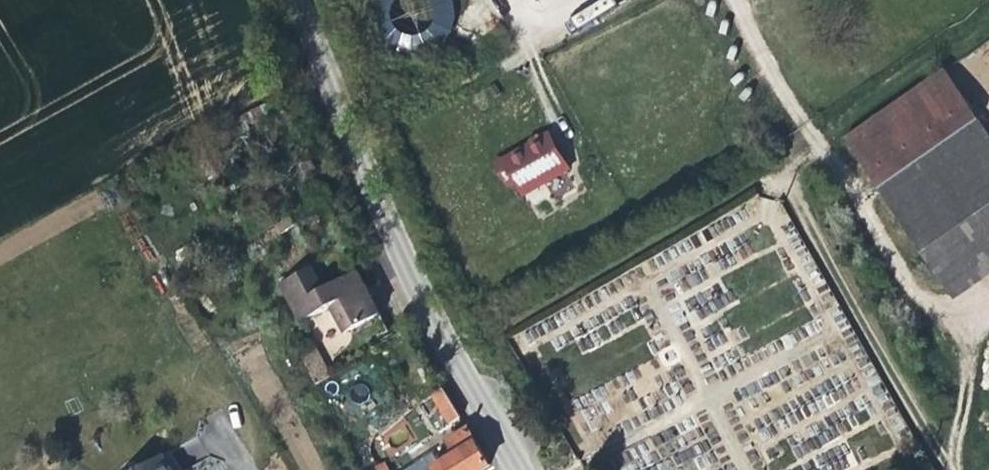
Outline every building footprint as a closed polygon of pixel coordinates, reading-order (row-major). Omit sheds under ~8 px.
[(383,22),(404,57),(462,22),(449,0),(369,0),(382,22),(383,22)] [(851,144),(959,306),(988,286),(988,131),(953,76),(851,144)] [(576,124),(527,157),(538,177),(543,174),(554,191),(600,160),(576,124)] [(305,274),(326,311),(336,305),(354,335),(386,315),(375,295),(362,272),(328,292),(314,268),(305,274)] [(305,274),(285,285),(306,323),(326,311),(305,274)] [(315,383),(330,375),(315,347),(300,355),(315,383)] [(447,384),(437,390),(447,406),(456,420),(466,414),(447,384)] [(495,463),(472,424),(449,439),(454,449),(437,458),(442,466),(436,469),(484,469),(495,463)] [(155,469),(174,469),(169,462),(155,469)]
